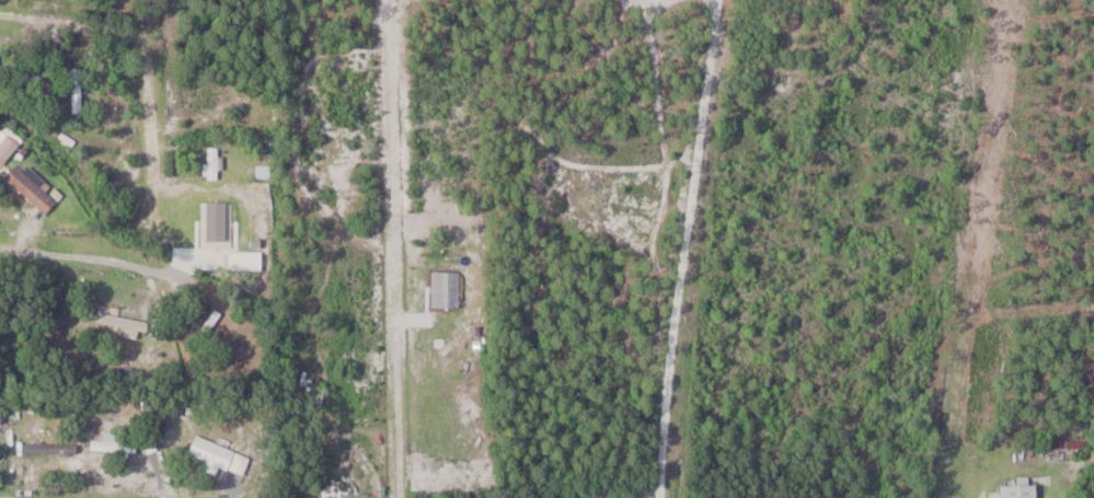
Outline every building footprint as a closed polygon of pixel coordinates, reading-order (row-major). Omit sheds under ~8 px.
[(68,112),(83,112),(83,67),(68,67),(68,112)] [(208,146),(208,178),(223,177),(223,145),(208,146)] [(59,200),(19,163),(7,176),(48,213),(59,200)] [(461,271),(434,271),(434,306),(461,306),(461,271)] [(148,332),(151,323),(102,307),(96,324),(140,339),(143,330),(148,332)] [(252,455),(199,435),(192,453),(246,473),(252,455)] [(125,441),(93,440),(93,449),(125,450),(125,441)] [(1005,497),(1040,497),(1040,483),(1028,483),(1028,478),(1021,478),(1021,485),(1004,485),(1005,497)]
